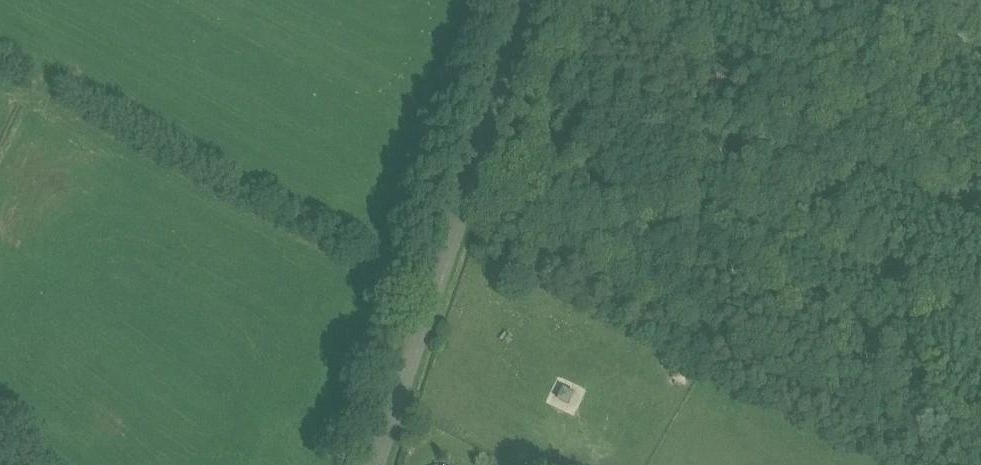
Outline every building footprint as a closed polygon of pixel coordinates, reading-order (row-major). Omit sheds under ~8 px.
[(679,369),(672,380),(686,388),(692,376),(679,369)] [(563,388),(557,400),(570,406),(576,394),(563,388)]
